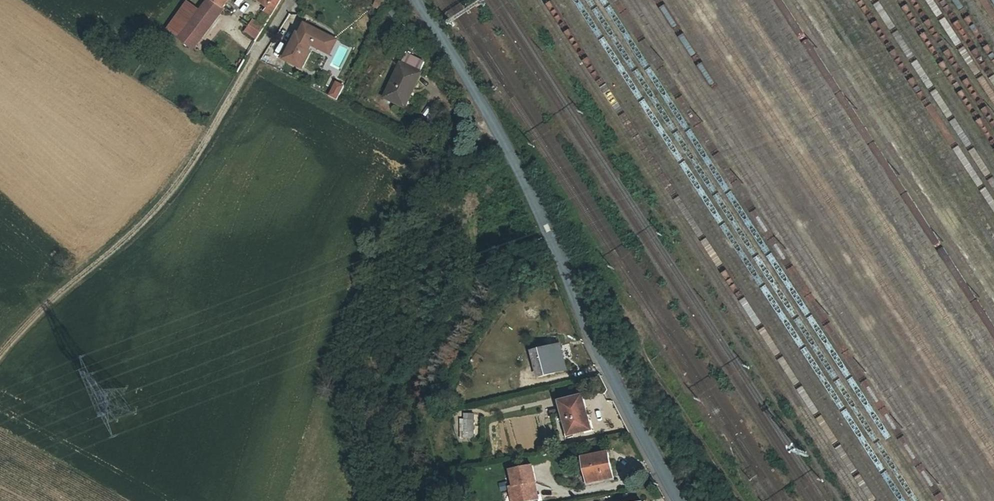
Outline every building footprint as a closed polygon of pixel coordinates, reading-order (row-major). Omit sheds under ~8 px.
[(178,39),(191,49),(232,0),(210,0),(178,39)] [(268,7),(263,15),(269,19),(281,0),(259,0),(268,7)] [(383,11),(388,0),(379,0),(375,7),(383,11)] [(255,22),(245,34),(257,43),(265,30),(255,22)] [(331,40),(306,26),(301,37),(298,36),(285,60),(299,67),(310,46),(312,43),(325,51),(331,40)] [(338,44),(331,40),(325,51),(312,43),(310,46),(330,57),(338,44)] [(402,64),(385,100),(401,108),(408,94),(412,96),(423,74),(402,64)] [(339,101),(347,86),(338,81),(329,96),(339,101)] [(408,94),(401,108),(406,110),(412,96),(408,94)] [(566,346),(538,353),(544,378),(572,372),(566,346)] [(555,400),(578,393),(575,381),(552,388),(555,400)] [(565,404),(571,437),(594,433),(587,399),(565,404)] [(463,414),(462,439),(477,439),(478,414),(463,414)] [(614,453),(589,458),(596,483),(620,478),(614,453)] [(517,469),(520,486),(516,486),(519,500),(532,500),(540,500),(537,483),(542,482),(539,465),(517,469)]
